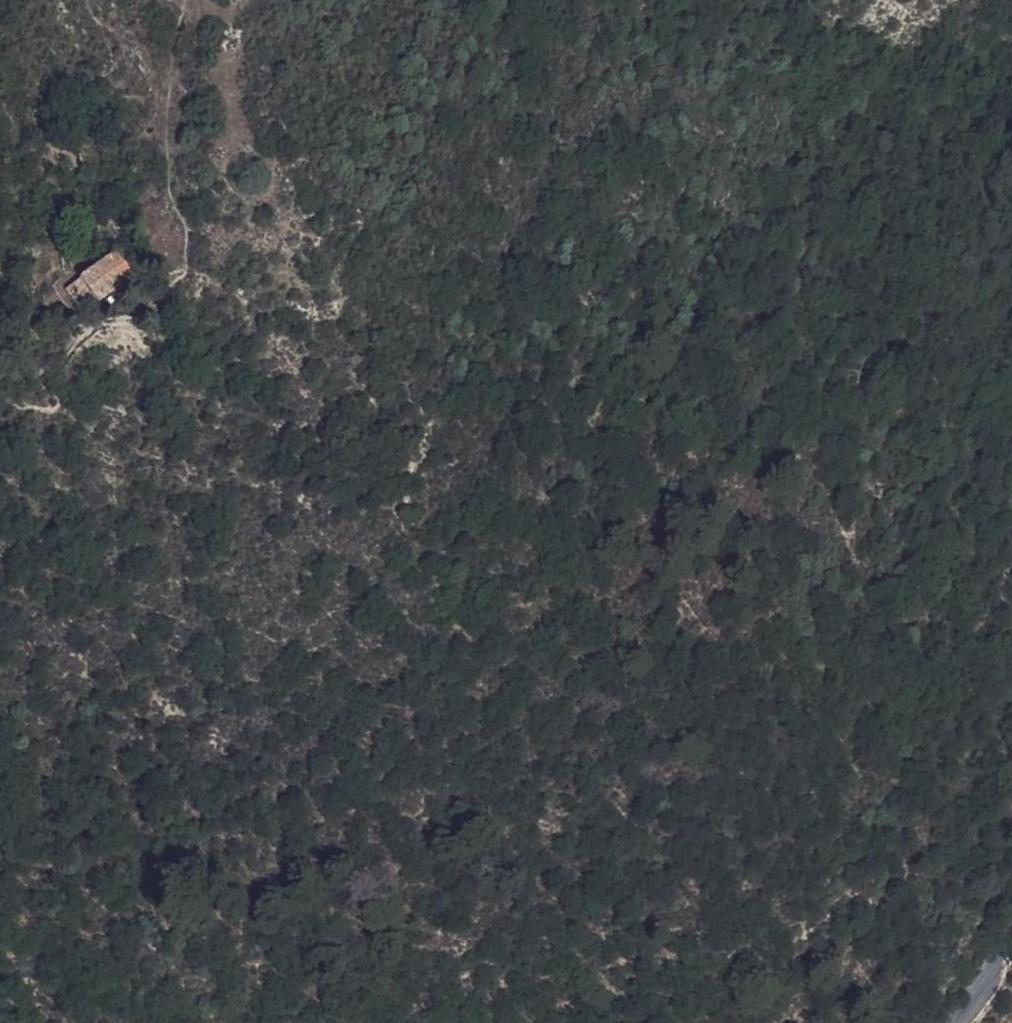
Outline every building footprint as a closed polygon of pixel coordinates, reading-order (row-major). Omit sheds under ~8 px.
[(96,261),(115,285),(133,272),(114,248),(96,261)] [(79,274),(98,299),(115,285),(96,261),(79,274)] [(63,287),(81,311),(98,299),(79,274),(63,287)]
